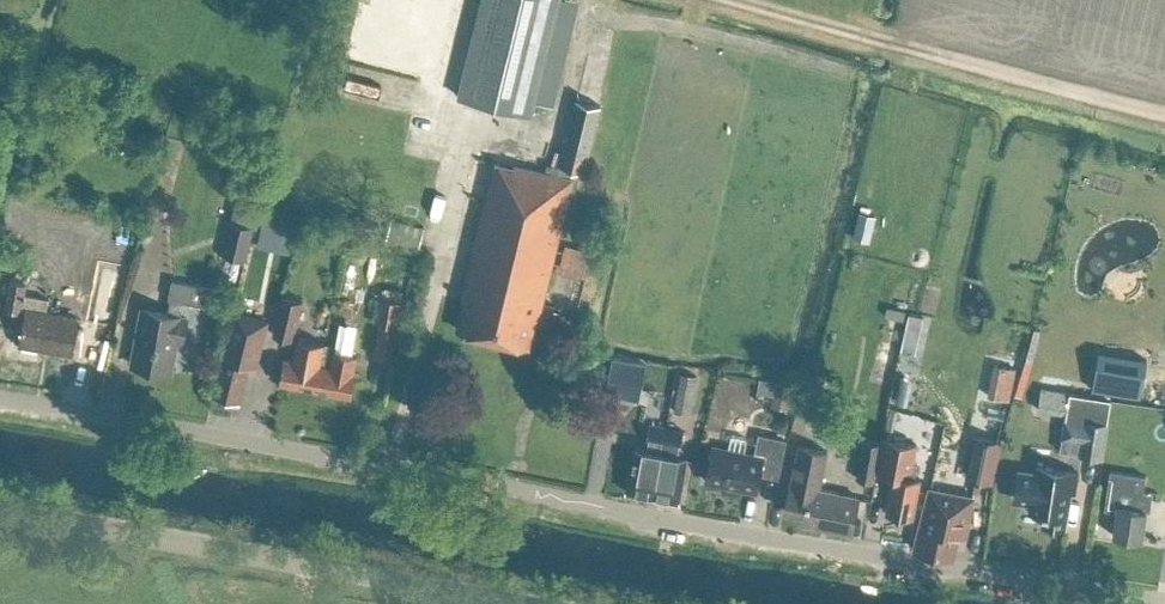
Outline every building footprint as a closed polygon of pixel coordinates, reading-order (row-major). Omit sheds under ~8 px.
[(558,0),(481,0),(458,93),(530,111),(558,0)] [(584,169),(600,103),(576,97),(559,162),(553,163),(547,162),(546,169),(514,162),(513,164),(494,159),(460,297),(464,298),(457,327),(509,340),(511,344),(521,347),(525,343),(527,344),(534,315),(538,316),(573,176),(570,175),(573,166),(584,169)] [(194,130),(192,140),(211,143),(213,134),(194,130)] [(424,176),(443,179),(446,167),(427,163),(424,176)] [(859,209),(852,235),(868,239),(874,213),(859,209)] [(419,243),(424,224),(391,216),(386,235),(419,243)] [(245,258),(253,225),(230,219),(221,252),(245,258)] [(72,351),(78,315),(45,309),(48,297),(23,292),(25,281),(10,278),(5,307),(25,310),(19,341),(72,351)] [(143,306),(132,362),(169,369),(176,336),(182,337),(187,316),(180,314),(183,299),(204,303),(208,284),(172,278),(168,296),(170,297),(168,311),(143,306)] [(294,337),(303,299),(282,295),(273,332),(294,337)] [(391,354),(401,300),(380,296),(375,317),(382,318),(376,351),(391,354)] [(267,318),(234,310),(213,392),(239,398),(248,362),(256,364),(267,318)] [(908,311),(905,326),(920,330),(923,315),(908,311)] [(323,340),(297,336),(293,358),(283,356),(278,380),(314,386),(322,346),(323,340)] [(353,369),(356,352),(335,348),(336,343),(325,341),(324,346),(322,346),(314,386),(351,393),(355,369),(353,369)] [(1099,349),(1093,386),(1139,394),(1145,356),(1099,349)] [(1003,352),(1001,383),(1023,384),(1024,353),(1003,352)] [(611,354),(604,391),(638,398),(645,361),(611,354)] [(680,370),(673,408),(689,411),(696,373),(680,370)] [(901,376),(895,400),(907,402),(912,378),(901,376)] [(786,406),(790,383),(779,380),(774,404),(786,406)] [(1101,456),(1106,421),(1110,399),(1069,393),(1060,449),(1101,456)] [(634,444),(625,489),(652,494),(665,424),(664,424),(649,421),(646,438),(647,438),(645,446),(634,444)] [(665,424),(652,494),(678,499),(687,454),(677,453),(682,428),(665,424)] [(968,428),(949,426),(947,451),(966,453),(968,428)] [(728,447),(713,444),(705,478),(756,489),(760,466),(779,470),(786,437),(758,431),(754,453),(743,450),(746,436),(731,433),(728,447)] [(992,481),(1001,441),(975,435),(967,475),(992,481)] [(877,470),(892,473),(885,509),(912,515),(920,476),(914,475),(917,461),(912,460),(916,442),(884,436),(877,470)] [(873,479),(881,441),(863,437),(856,476),(873,479)] [(858,494),(819,486),(827,449),(799,443),(791,481),(789,480),(784,508),(802,512),(801,521),(851,531),(858,494)] [(1016,478),(1014,492),(1018,498),(1030,500),(1028,510),(1043,512),(1041,522),(1064,526),(1070,490),(1075,491),(1078,470),(1035,463),(1033,476),(1022,474),(1016,478)] [(1145,507),(1147,490),(1143,489),(1145,474),(1110,468),(1104,507),(1116,509),(1113,533),(1141,537),(1145,507)] [(972,495),(929,487),(913,547),(952,554),(957,531),(965,533),(972,495)] [(875,514),(878,493),(863,492),(861,513),(875,514)]
